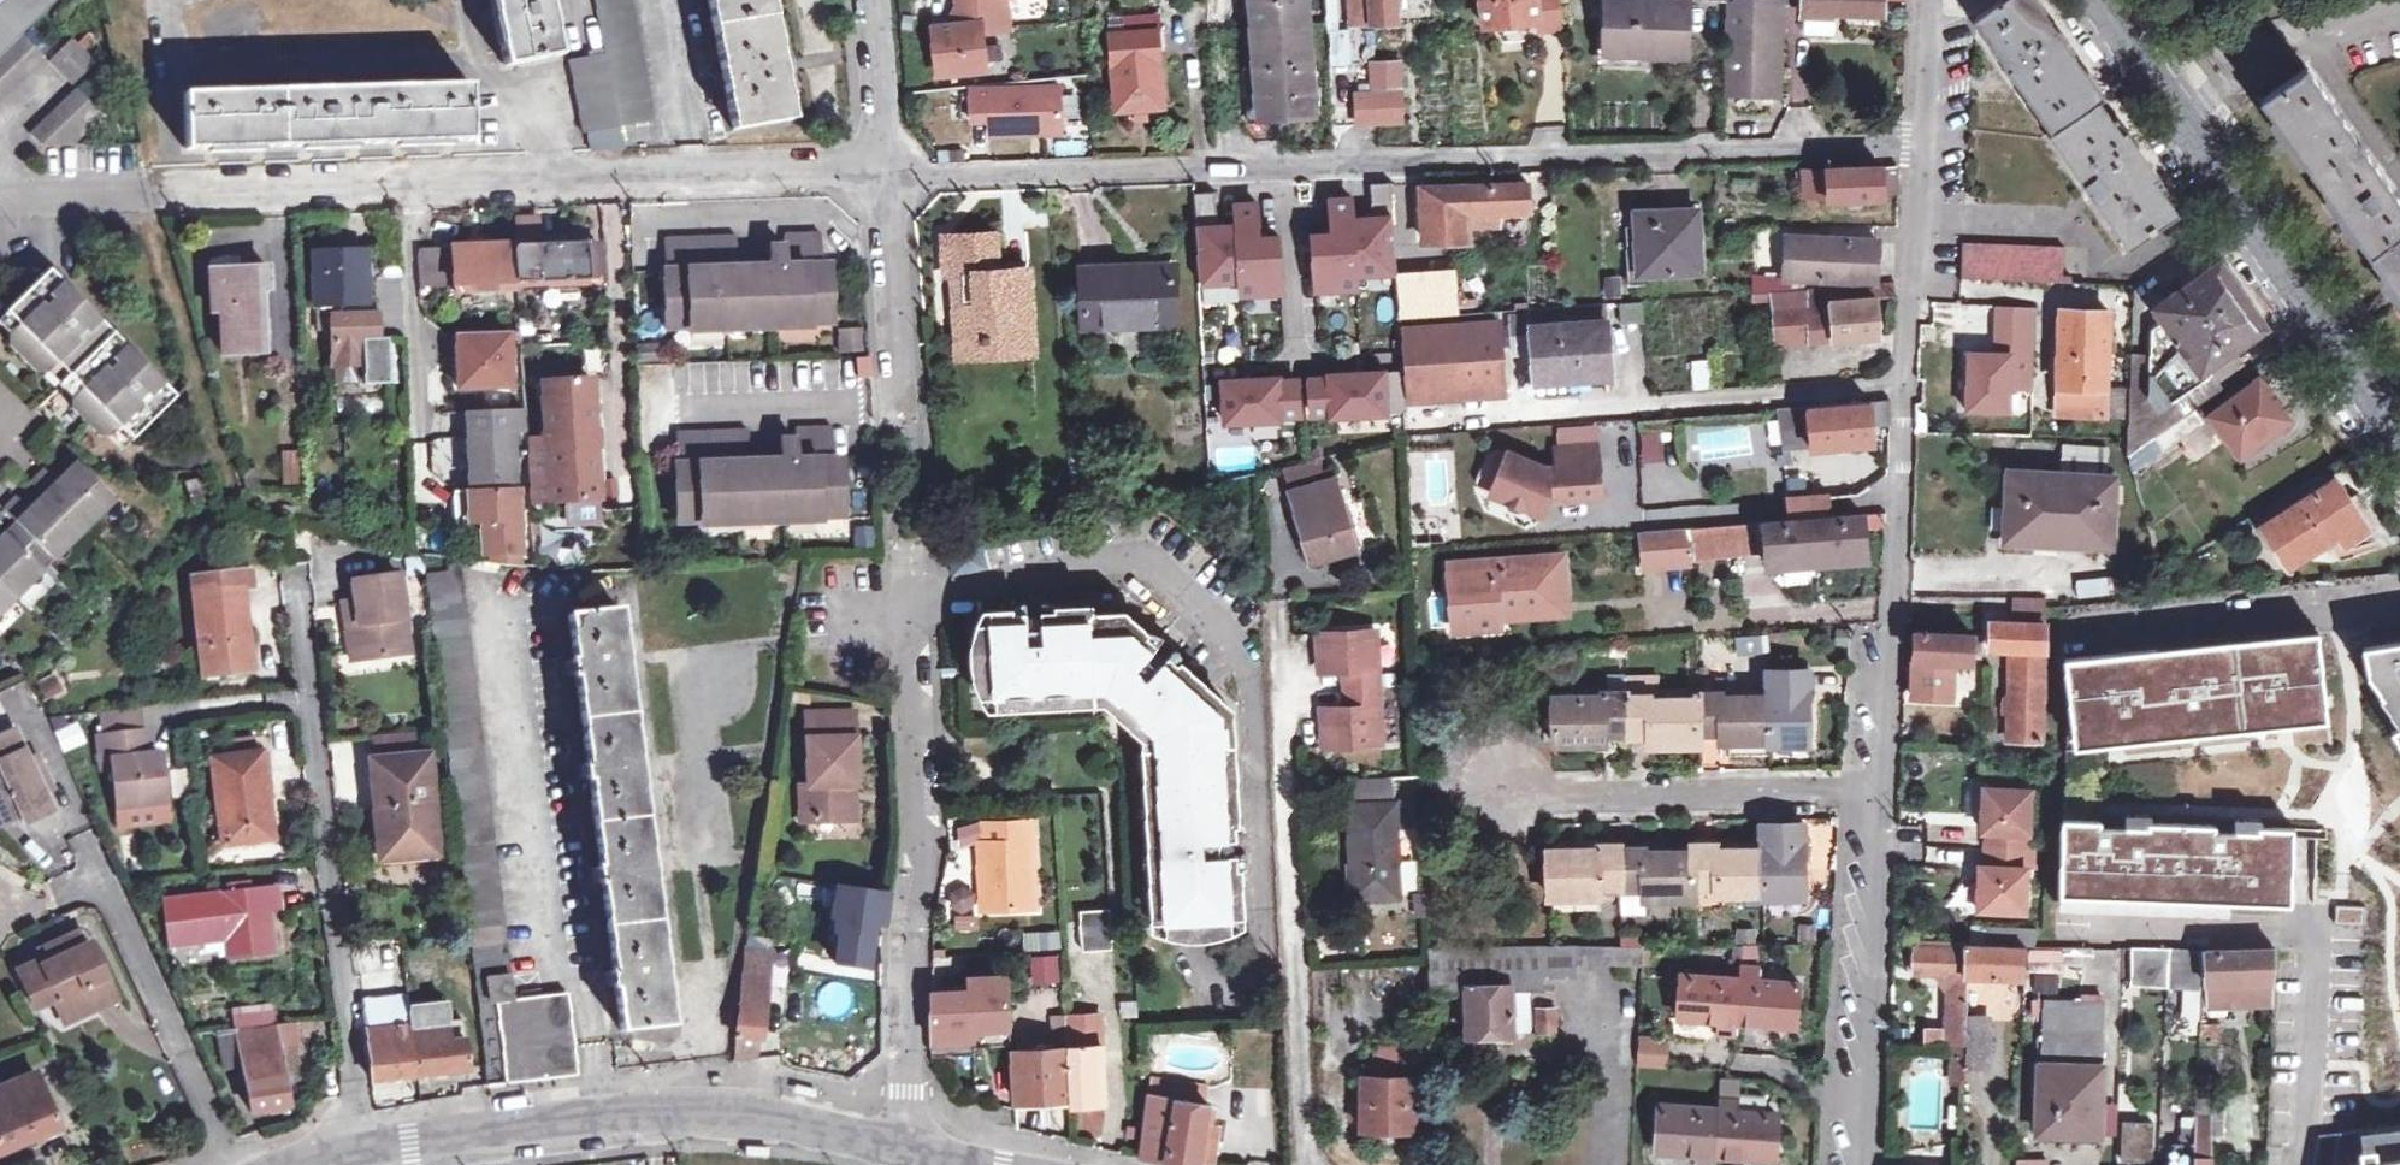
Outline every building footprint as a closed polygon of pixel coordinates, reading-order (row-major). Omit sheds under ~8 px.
[(0,6),(0,100),(43,59),(21,36),(61,0),(6,0),(0,6)] [(558,53),(548,0),(492,0),(503,63),(558,53)] [(655,121),(632,0),(595,0),(603,41),(605,49),(588,52),(590,58),(569,61),(583,132),(622,126),(655,121)] [(731,130),(793,119),(770,0),(707,0),(731,130)] [(956,1),(945,21),(932,23),(936,70),(983,66),(979,27),(1006,25),(1004,0),(956,0),(956,1)] [(1259,101),(1284,101),(1285,114),(1314,114),(1309,0),(1255,0),(1259,101)] [(1355,24),(1399,22),(1399,0),(1354,0),(1355,24)] [(1485,27),(1539,23),(1540,31),(1561,29),(1560,0),(1483,0),(1485,27)] [(1606,0),(1598,0),(1596,52),(1605,53),(1606,0)] [(1605,53),(1675,55),(1685,55),(1687,2),(1632,0),(1606,0),(1605,53)] [(1729,4),(1726,95),(1777,97),(1781,5),(1804,6),(1804,9),(1832,10),(1832,5),(1881,6),(1881,0),(1730,0),(1729,4)] [(2102,94),(2037,0),(2001,0),(1977,16),(1977,19),(2034,105),(2101,206),(2127,246),(2177,211),(2165,192),(2169,189),(2116,114),(2113,117),(2098,97),(2102,94)] [(1109,34),(1157,31),(1157,17),(1109,20),(1109,34)] [(1157,31),(1109,34),(1111,63),(1114,111),(1162,108),(1159,48),(1164,47),(1163,31),(1157,31)] [(92,67),(71,43),(48,64),(69,88),(92,67)] [(1605,53),(1596,52),(1596,63),(1648,66),(1647,62),(1675,62),(1675,55),(1605,53)] [(1400,61),(1369,63),(1371,88),(1402,86),(1400,61)] [(2384,180),(2388,177),(2381,167),(2377,170),(2330,102),(2334,99),(2326,89),(2323,92),(2307,69),(2261,100),(2279,126),(2336,208),(2388,283),(2399,300),(2399,203),(2384,180)] [(186,94),(187,149),(472,139),(470,85),(186,94)] [(1058,86),(968,89),(969,121),(986,121),(987,136),(1060,133),(1058,86)] [(37,146),(69,150),(99,121),(74,93),(28,137),(37,146)] [(1363,94),(1364,124),(1403,123),(1402,93),(1363,94)] [(1284,101),(1259,101),(1260,115),(1285,114),(1284,101)] [(1899,175),(1896,165),(1867,166),(1866,161),(1858,161),(1858,167),(1804,168),(1805,195),(1826,195),(1826,200),(1883,198),(1883,192),(1898,191),(1899,175)] [(1391,183),(1371,184),(1372,218),(1352,219),(1355,274),(1396,272),(1391,183)] [(1467,213),(1529,211),(1528,186),(1422,190),(1425,242),(1468,241),(1467,213)] [(1196,283),(1240,280),(1237,225),(1227,226),(1217,226),(1216,192),(1193,193),(1196,283)] [(1351,198),(1331,199),(1333,233),(1313,234),(1316,290),(1356,288),(1355,274),(1352,219),(1351,198)] [(1237,225),(1240,280),(1241,294),(1281,291),(1278,236),(1267,237),(1259,237),(1257,203),(1236,204),(1237,225)] [(1641,274),(1702,270),(1699,210),(1671,212),(1671,206),(1637,208),(1641,274)] [(596,241),(540,243),(539,218),(517,219),(518,245),(414,249),(416,293),(598,286),(596,241)] [(781,245),(766,246),(765,258),(748,258),(735,259),(735,238),(665,240),(665,272),(661,272),(663,329),(828,324),(826,265),(817,266),(816,235),(781,236),(781,245)] [(1001,339),(1002,354),(1030,353),(1025,271),(994,272),(991,235),(941,238),(944,274),(951,274),(958,274),(959,309),(969,308),(971,340),(1001,339)] [(1877,240),(1828,237),(1784,238),(1784,275),(1874,280),(1877,240)] [(1960,279),(2072,283),(2071,272),(2064,272),(2065,245),(1963,242),(1960,279)] [(367,250),(313,252),(314,304),(342,304),(342,316),(334,316),(337,364),(366,364),(366,384),(392,384),(392,339),(380,339),(379,314),(367,315),(367,303),(368,303),(368,281),(367,250)] [(230,256),(210,261),(211,310),(223,310),(224,353),(265,353),(263,292),(270,292),(270,269),(230,269),(230,256)] [(2154,437),(2164,450),(2203,422),(2195,409),(2185,416),(2174,401),(2212,374),(2207,366),(2264,326),(2220,262),(2160,303),(2170,317),(2152,328),(2150,353),(2131,352),(2126,457),(2154,437)] [(1078,272),(1081,328),(1171,323),(1167,267),(1078,272)] [(47,272),(40,279),(163,406),(171,399),(47,272)] [(954,358),(1002,354),(1001,339),(971,340),(969,308),(959,309),(958,274),(951,274),(954,358)] [(126,441),(163,406),(40,279),(4,314),(15,328),(7,335),(8,348),(35,376),(46,377),(55,369),(66,381),(78,393),(69,402),(69,411),(95,436),(104,437),(114,429),(126,441)] [(400,280),(368,281),(368,303),(367,303),(367,315),(379,314),(380,339),(392,339),(402,339),(400,280)] [(1778,344),(1878,337),(1877,295),(1894,294),(1895,281),(1775,290),(1778,344)] [(1618,301),(1619,321),(1642,320),(1640,300),(1618,301)] [(1530,323),(1531,349),(1533,379),(1612,374),(1606,302),(1530,308),(1530,323)] [(2037,305),(2000,303),(1997,353),(2035,355),(2037,305)] [(2110,310),(2069,308),(2068,353),(2061,352),(2058,410),(2105,413),(2110,310)] [(1531,349),(1530,323),(1510,325),(1512,350),(1531,349)] [(1501,325),(1406,329),(1407,356),(1416,356),(1418,398),(1504,394),(1501,325)] [(860,349),(859,326),(835,327),(837,351),(860,349)] [(510,328),(458,330),(461,383),(513,380),(510,328)] [(1968,408),(2009,410),(2010,386),(2034,388),(2035,355),(1997,353),(1970,352),(1968,408)] [(872,376),(870,357),(856,357),(858,377),(872,376)] [(1688,359),(1690,388),(1709,386),(1707,358),(1688,359)] [(55,369),(46,377),(57,389),(66,381),(55,369)] [(1385,413),(1384,371),(1328,374),(1328,377),(1309,378),(1311,414),(1331,413),(1331,416),(1385,413)] [(601,494),(594,374),(544,377),(547,433),(528,434),(529,446),(532,498),(601,494)] [(1278,377),(1223,380),(1225,422),(1280,418),(1280,416),(1299,414),(1297,379),(1278,380),(1278,377)] [(2290,419),(2261,380),(2211,416),(2236,452),(2265,433),(2267,436),(2290,419)] [(66,381),(57,389),(69,402),(78,393),(66,381)] [(1783,447),(1872,441),(1872,422),(1889,421),(1890,398),(1780,406),(1783,447)] [(527,404),(467,407),(471,479),(518,476),(517,447),(529,446),(528,434),(527,404)] [(2196,460),(2217,444),(2204,427),(2183,444),(2196,460)] [(793,441),(776,442),(776,454),(763,454),(749,454),(748,432),(675,435),(676,463),(670,463),(673,522),(841,515),(838,457),(831,456),(829,429),(794,430),(793,441)] [(1660,466),(1660,430),(1639,430),(1639,466),(1660,466)] [(2154,437),(2126,457),(2131,474),(2164,450),(2154,437)] [(1508,452),(1491,492),(1540,513),(1548,495),(1560,494),(1560,499),(1600,496),(1597,445),(1556,448),(1558,466),(1545,467),(1508,452)] [(2010,470),(2104,474),(2106,449),(2012,445),(2010,470)] [(280,449),(281,482),(298,482),(297,448),(280,449)] [(1222,470),(1254,468),(1252,448),(1221,450),(1222,470)] [(1284,472),(1291,492),(1332,478),(1328,466),(1322,468),(1319,460),(1284,472)] [(9,601),(37,574),(19,556),(25,550),(31,545),(49,563),(109,504),(73,468),(54,485),(42,474),(27,487),(39,500),(26,511),(14,501),(0,513),(12,526),(1,537),(0,536),(0,610),(9,601)] [(2104,474),(2010,470),(2005,540),(2110,547),(2115,475),(2104,474)] [(191,507),(207,502),(201,478),(185,482),(191,507)] [(1355,539),(1332,478),(1291,492),(1313,554),(1355,539)] [(2285,567),(2334,537),(2339,543),(2363,527),(2332,482),(2259,528),(2285,567)] [(519,484),(456,487),(458,520),(484,519),(485,552),(521,550),(519,484)] [(1857,512),(1855,491),(1788,497),(1789,518),(1857,512)] [(1864,511),(1864,524),(1885,523),(1886,510),(1864,511)] [(1789,518),(1761,520),(1765,563),(1863,554),(1864,524),(1864,511),(1857,512),(1789,518)] [(1750,521),(1699,525),(1701,546),(1752,542),(1750,521)] [(1686,526),(1644,530),(1647,566),(1689,562),(1686,526)] [(954,571),(952,555),(935,558),(938,574),(954,571)] [(1564,555),(1452,563),(1456,618),(1477,617),(1478,628),(1501,627),(1500,608),(1568,603),(1564,555)] [(447,571),(424,574),(443,729),(487,1086),(578,1073),(574,1044),(568,993),(512,999),(457,564),(446,565),(447,571)] [(232,574),(222,575),(221,573),(193,576),(205,675),(252,671),(244,588),(254,588),(252,569),(231,571),(232,574)] [(2111,574),(2073,576),(2074,595),(2112,593),(2111,574)] [(382,644),(407,640),(398,576),(351,582),(354,602),(356,618),(342,620),(347,662),(384,656),(382,644)] [(2010,594),(2010,612),(2043,612),(2043,594),(2010,594)] [(356,618),(354,602),(340,604),(342,620),(356,618)] [(976,671),(978,681),(981,691),(984,700),(1095,696),(1148,747),(1158,934),(1167,936),(1177,938),(1187,939),(1193,939),(1196,939),(1206,938),(1216,937),(1225,934),(1234,930),(1243,926),(1240,860),(1248,859),(1246,835),(1239,835),(1233,713),(1175,658),(1178,654),(1173,647),(1165,640),(1161,638),(1157,642),(1127,615),(1093,616),(1093,608),(1048,610),(1048,602),(1038,602),(1032,603),(1026,605),(1025,610),(984,612),(980,622),(977,631),(976,641),(975,651),(975,661),(976,671)] [(588,762),(581,762),(583,779),(591,778),(601,863),(594,865),(595,884),(603,882),(613,969),(606,970),(607,987),(615,986),(621,1030),(673,1023),(666,970),(655,878),(628,652),(623,607),(613,608),(571,613),(575,658),(569,658),(571,676),(578,676),(588,762)] [(2070,737),(2326,711),(2316,621),(2061,647),(2070,737)] [(2044,625),(1991,622),(1990,648),(2021,650),(2016,737),(2038,738),(2044,625)] [(1375,627),(1318,630),(1320,669),(1345,668),(1347,705),(1322,706),(1324,744),(1381,741),(1375,627)] [(1982,635),(1915,632),(1914,659),(1914,696),(1951,698),(1953,661),(1970,662),(1971,653),(1981,653),(1982,635)] [(1763,651),(1761,634),(1737,636),(1738,653),(1763,651)] [(2365,642),(2369,674),(2399,722),(2399,637),(2365,642)] [(408,652),(407,640),(382,644),(384,656),(408,652)] [(1630,642),(1617,644),(1618,656),(1631,654),(1630,642)] [(1632,689),(1613,690),(1607,690),(1607,694),(1556,696),(1557,742),(1607,741),(1607,732),(1632,732),(1632,735),(1652,735),(1653,743),(1699,742),(1700,731),(1724,730),(1723,739),(1771,737),(1771,743),(1808,741),(1807,672),(1770,672),(1771,688),(1771,695),(1725,696),(1724,690),(1700,691),(1700,698),(1663,698),(1662,675),(1632,676),(1632,689)] [(1771,688),(1770,672),(1760,672),(1761,689),(1771,688)] [(1700,691),(1724,690),(1724,673),(1700,673),(1700,691)] [(1632,689),(1632,676),(1613,676),(1613,690),(1632,689)] [(835,821),(839,788),(852,789),(860,717),(810,712),(802,785),(794,784),(791,821),(805,823),(817,819),(835,821)] [(78,722),(53,727),(58,750),(83,744),(78,722)] [(16,815),(18,821),(44,810),(38,793),(47,788),(34,760),(25,764),(11,732),(0,736),(0,822),(16,815)] [(118,807),(166,802),(161,755),(151,757),(148,733),(100,736),(102,761),(114,760),(118,807)] [(331,743),(335,793),(355,791),(351,741),(331,743)] [(210,765),(263,759),(261,748),(209,753),(210,765)] [(261,801),(263,821),(278,819),(271,758),(263,759),(267,800),(261,801)] [(384,857),(435,853),(427,758),(376,762),(384,857)] [(263,759),(210,765),(221,846),(265,842),(263,821),(261,801),(267,800),(263,759)] [(1350,794),(1388,794),(1388,777),(1350,777),(1350,794)] [(2029,790),(1983,787),(1981,830),(1986,831),(1985,847),(2026,849),(2029,790)] [(1401,898),(1397,800),(1349,802),(1353,899),(1401,898)] [(2312,917),(2314,825),(2283,825),(2283,830),(2231,830),(2232,822),(2161,820),(2162,826),(2116,825),(2114,818),(2080,816),(2072,905),(2312,917)] [(1035,821),(988,823),(988,842),(983,843),(984,878),(989,878),(990,909),(1037,908),(1035,821)] [(1719,850),(1697,850),(1697,854),(1649,854),(1650,850),(1628,850),(1628,848),(1607,847),(1606,852),(1554,852),(1554,895),(1579,895),(1603,895),(1603,886),(1628,886),(1628,890),(1650,890),(1650,898),(1698,898),(1698,885),(1718,886),(1718,892),(1765,892),(1766,895),(1807,895),(1806,824),(1766,825),(1766,852),(1720,851),(1719,850)] [(2026,849),(1985,847),(1984,865),(1979,865),(1977,908),(2023,911),(2026,849)] [(875,910),(876,881),(835,878),(830,951),(870,955),(871,918),(872,910),(875,910)] [(950,887),(950,909),(969,909),(969,887),(950,887)] [(276,911),(275,890),(160,904),(166,950),(222,943),(225,962),(272,956),(267,913),(276,911)] [(1650,890),(1628,890),(1628,914),(1650,913),(1650,898),(1650,890)] [(974,911),(951,914),(953,931),(976,928),(974,911)] [(1109,950),(1106,911),(1080,913),(1081,952),(1109,950)] [(1062,953),(1075,952),(1073,920),(1060,921),(1062,953)] [(1952,994),(1945,993),(1942,1036),(1939,1036),(1939,1042),(1967,1043),(1967,1052),(1966,1065),(1990,1066),(1991,1019),(1968,1018),(1970,973),(2025,976),(2027,945),(2036,945),(2036,926),(1971,925),(1969,942),(1914,939),(1913,973),(1933,974),(1953,974),(1952,994)] [(1020,930),(1021,949),(1059,946),(1058,927),(1020,930)] [(1794,927),(1794,939),(1812,939),(1812,927),(1794,927)] [(110,995),(85,942),(81,944),(72,928),(43,941),(45,949),(14,963),(32,1000),(51,993),(60,1011),(86,1000),(89,1005),(110,995)] [(1514,992),(1530,992),(1544,992),(1544,978),(1574,978),(1575,962),(1640,962),(1641,944),(1454,947),(1453,935),(1440,936),(1441,948),(1429,948),(1431,992),(1467,991),(1467,1036),(1514,1037),(1514,1033),(1514,992)] [(1797,980),(1760,978),(1760,965),(1756,965),(1757,942),(1740,942),(1736,975),(1682,973),(1680,1018),(1720,1021),(1719,1035),(1735,1036),(1737,1022),(1793,1025),(1797,980)] [(2203,952),(2133,947),(2130,977),(2201,984),(2203,952)] [(749,949),(736,1036),(733,1061),(757,1064),(761,1040),(763,1040),(775,952),(749,949)] [(2276,949),(2206,951),(2204,1000),(2273,1000),(2276,949)] [(1028,952),(1028,982),(1056,983),(1056,952),(1028,952)] [(359,975),(362,1001),(407,996),(404,970),(359,975)] [(1953,974),(1933,974),(1932,984),(1945,993),(1952,994),(1953,974)] [(971,990),(936,993),(935,1043),(975,1040),(975,1030),(1012,1027),(1008,975),(970,977),(971,990)] [(1530,1033),(1530,992),(1514,992),(1514,1033),(1530,1033)] [(412,1026),(410,1013),(407,996),(362,1001),(366,1031),(412,1026)] [(2038,1132),(2100,1134),(2106,1000),(2044,997),(2038,1132)] [(1557,1008),(1535,1007),(1536,1031),(1557,1030),(1557,1008)] [(412,1026),(366,1031),(372,1082),(468,1070),(463,1020),(447,1021),(447,1009),(410,1013),(412,1026)] [(226,1058),(243,1056),(243,1051),(240,1034),(276,1029),(273,1012),(220,1020),(226,1058)] [(1058,1040),(1068,1039),(1067,1027),(1066,1017),(1056,1018),(1058,1040)] [(2199,1022),(2198,1043),(2207,1043),(2208,1036),(2215,1036),(2217,1023),(2199,1022)] [(1068,1039),(1069,1047),(1058,1048),(1013,1050),(1017,1102),(1072,1100),(1072,1107),(1106,1105),(1103,1045),(1099,1025),(1067,1027),(1068,1039)] [(243,1051),(243,1056),(247,1079),(253,1109),(288,1103),(276,1029),(240,1034),(243,1051)] [(1635,1033),(1635,1066),(1665,1066),(1666,1034),(1635,1033)] [(1058,1048),(1069,1047),(1068,1039),(1058,1040),(1058,1048)] [(1368,1075),(1416,1075),(1416,1042),(1368,1042),(1368,1075)] [(1966,1065),(1967,1052),(1955,1051),(1953,1083),(1965,1083),(1966,1065)] [(36,1073),(0,1088),(0,1153),(58,1128),(36,1073)] [(1416,1075),(1368,1075),(1363,1075),(1361,1143),(1395,1143),(1396,1130),(1415,1129),(1416,1075)] [(815,1087),(789,1081),(786,1092),(812,1098),(815,1087)] [(1151,1095),(1142,1154),(1197,1164),(1199,1164),(1209,1104),(1151,1095)] [(2193,1129),(2213,1129),(2219,1129),(2222,1096),(2195,1095),(2194,1124),(2193,1129)] [(1745,1098),(1721,1096),(1721,1110),(1659,1107),(1657,1151),(1696,1154),(1696,1164),(1718,1164),(1719,1155),(1778,1159),(1781,1112),(1768,1112),(1745,1111),(1745,1098)] [(1745,1111),(1768,1112),(1769,1099),(1745,1098),(1745,1111)] [(2124,1156),(2152,1157),(2154,1123),(2125,1122),(2124,1156)] [(2194,1124),(2174,1123),(2173,1132),(2180,1133),(2180,1142),(2172,1141),(2172,1164),(2212,1164),(2213,1129),(2193,1129),(2194,1124)] [(771,1143),(745,1144),(745,1156),(772,1155),(771,1143)] [(2338,1154),(2336,1164),(2399,1164),(2399,1148),(2346,1153),(2338,1154)] [(2012,1158),(2013,1164),(2046,1164),(2045,1155),(2012,1158)]
